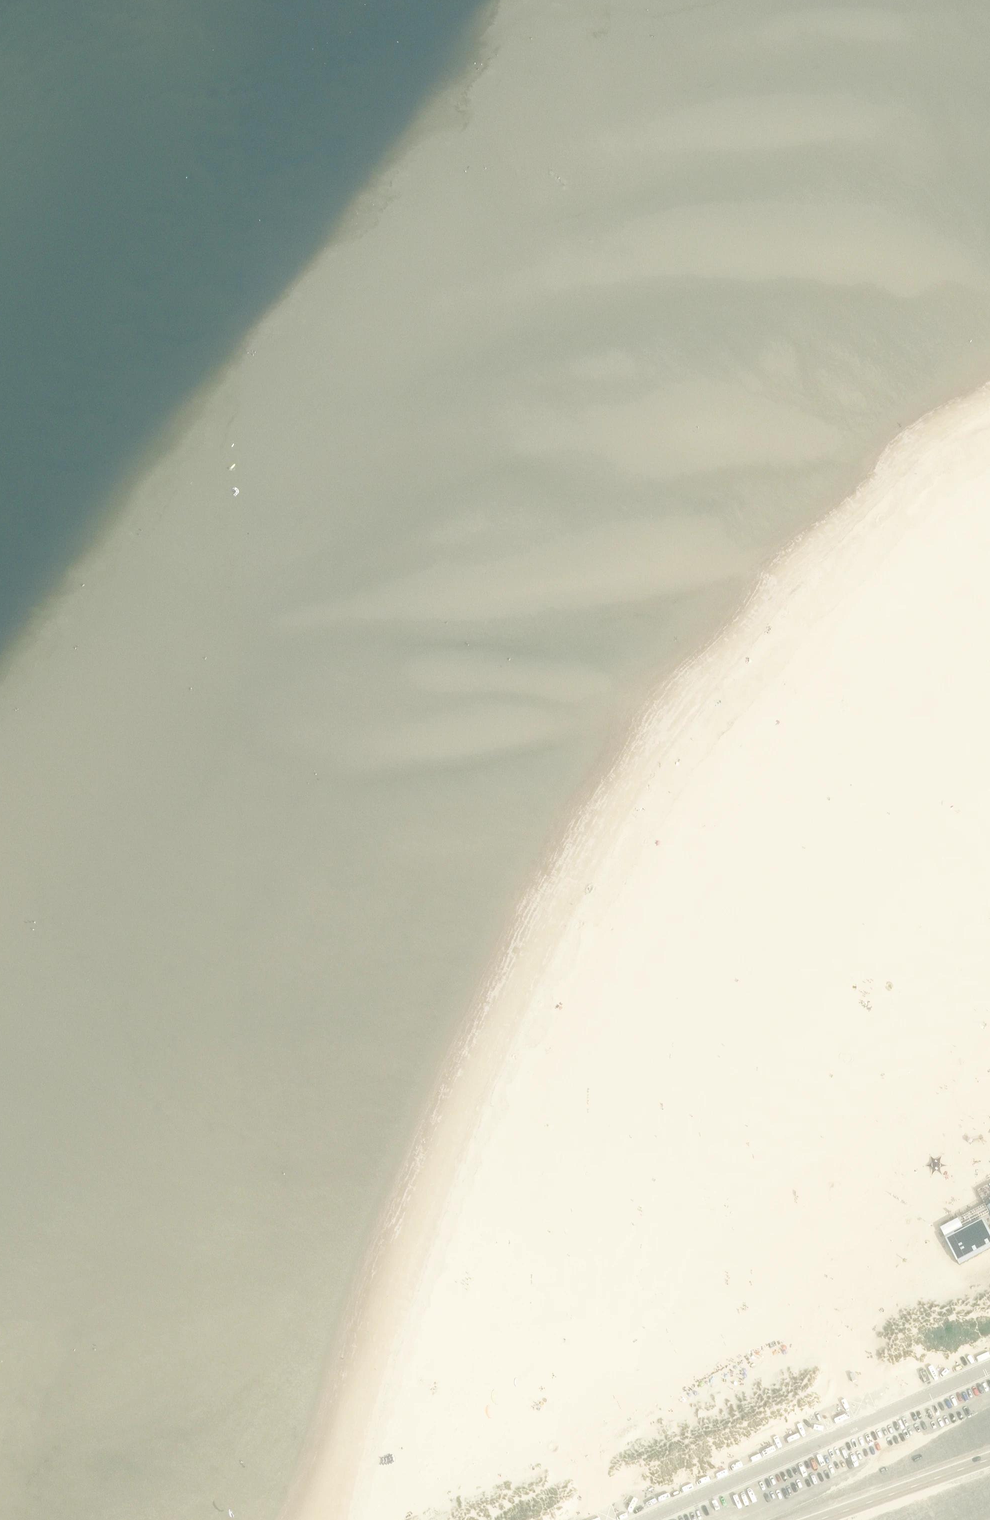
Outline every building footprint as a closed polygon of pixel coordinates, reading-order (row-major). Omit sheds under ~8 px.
[(947,1242),(951,1251),(956,1260),(989,1242),(989,1236),(983,1223),(947,1242)]
